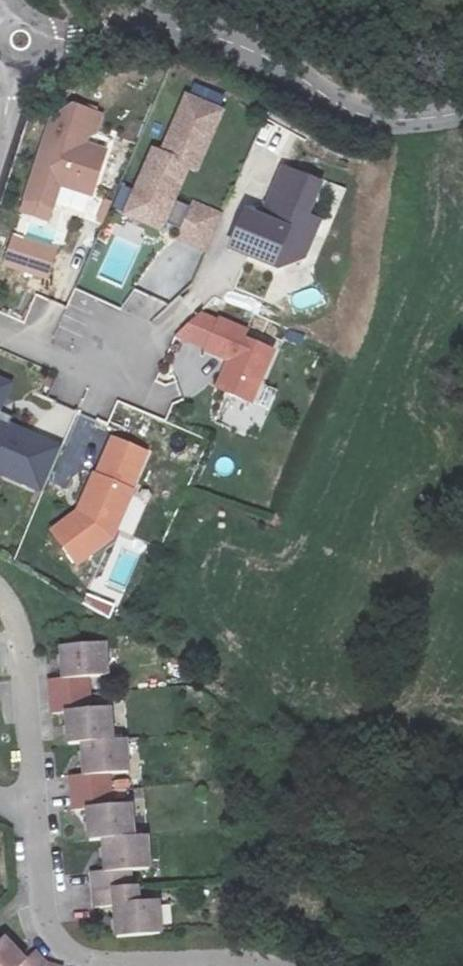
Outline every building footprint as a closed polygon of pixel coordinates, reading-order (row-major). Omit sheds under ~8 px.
[(209,129),(175,115),(150,170),(142,166),(119,216),(153,232),(150,238),(168,246),(164,253),(194,266),(209,233),(179,219),(178,224),(160,216),(175,182),(184,186),(209,129)] [(75,155),(82,153),(87,136),(58,127),(36,140),(12,219),(37,227),(45,203),(77,214),(90,170),(63,162),(66,153),(75,155)] [(316,207),(335,212),(342,188),(323,183),(316,207)] [(309,206),(274,189),(250,239),(235,231),(218,266),(263,288),(290,279),(306,244),(294,238),(309,206)] [(153,232),(119,216),(113,230),(164,253),(168,246),(150,238),(153,232)] [(50,334),(63,308),(38,295),(25,321),(50,334)] [(231,351),(206,340),(193,369),(215,379),(203,407),(236,421),(258,372),(228,358),(231,351)] [(9,504),(29,461),(0,449),(0,499),(9,504)] [(130,475),(98,460),(82,497),(79,496),(64,530),(36,550),(58,583),(94,558),(115,513),(113,512),(130,475)] [(44,468),(29,461),(9,504),(25,511),(44,468)] [(88,594),(82,606),(107,619),(114,607),(88,594)] [(102,653),(55,654),(57,686),(44,687),(47,727),(61,727),(64,753),(80,752),(81,783),(69,784),(70,802),(72,821),(88,820),(90,851),(105,850),(107,878),(92,879),(94,902),(96,922),(117,919),(120,949),(163,945),(160,914),(153,913),(152,896),(137,897),(136,878),(149,877),(146,846),(130,847),(129,817),(115,818),(113,798),(112,780),(127,779),(125,749),(110,749),(107,717),(92,718),(91,701),(90,683),(105,682),(102,653)] [(45,964),(35,953),(23,961),(1,942),(0,943),(0,965),(44,965),(45,964)]
